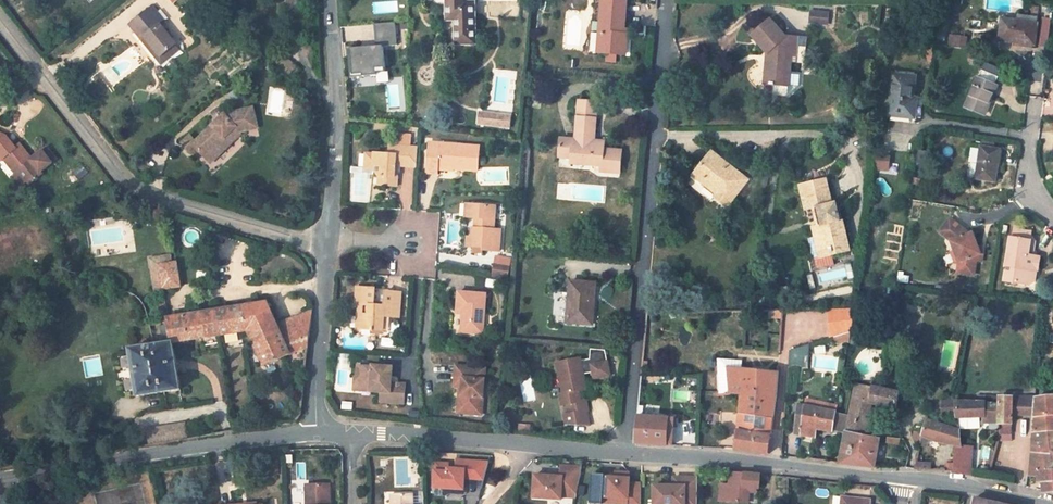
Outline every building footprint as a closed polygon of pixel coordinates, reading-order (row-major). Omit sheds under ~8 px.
[(471,3),(471,0),(425,0),(425,4),(446,4),(447,19),(455,19),(456,44),(475,44),(474,3),(471,3)] [(626,1),(611,0),(602,0),(599,33),(603,33),(601,53),(625,55),(626,35),(623,34),(624,30),(626,1)] [(165,21),(152,6),(132,23),(138,30),(136,32),(142,40),(145,37),(161,56),(174,46),(176,44),(160,24),(165,21)] [(1034,46),(1038,18),(1039,8),(1033,7),(1032,17),(1017,15),(1016,21),(1002,19),(999,41),(1034,46)] [(810,23),(828,25),(828,13),(811,12),(810,23)] [(789,73),(790,63),(791,47),(796,48),(797,39),(785,38),(770,21),(753,36),(768,53),(771,57),(771,62),(767,61),(765,84),(770,84),(770,85),(773,85),(773,95),(787,97),(799,87),(800,73),(789,73)] [(138,30),(132,23),(130,25),(136,32),(138,30)] [(400,45),(399,23),(379,24),(380,49),(354,50),(355,75),(368,75),(368,77),(380,77),(380,69),(390,69),(388,46),(400,45)] [(161,56),(145,37),(142,40),(157,59),(161,56)] [(966,39),(953,37),(952,47),(965,50),(966,39)] [(803,40),(797,39),(796,48),(791,47),(790,63),(801,64),(803,40)] [(207,55),(196,42),(185,52),(195,65),(207,55)] [(178,50),(174,46),(161,56),(157,59),(161,63),(178,50)] [(261,57),(255,51),(250,55),(256,61),(261,57)] [(295,64),(283,54),(278,62),(282,66),(279,69),(286,75),(295,64)] [(976,63),(977,56),(969,54),(968,61),(976,63)] [(300,69),(295,64),(286,75),(291,79),(300,69)] [(995,85),(998,77),(981,70),(978,79),(966,108),(984,115),(990,102),(988,101),(991,94),(993,95),(996,86),(995,85)] [(890,115),(911,117),(911,123),(917,124),(917,118),(921,118),(923,101),(912,100),(915,78),(895,76),(894,76),(890,115)] [(544,86),(534,85),(533,100),(543,101),(544,86)] [(87,95),(84,90),(78,93),(81,99),(87,95)] [(621,151),(604,150),(604,142),(600,142),(597,144),(592,144),(588,139),(588,134),(593,130),(593,119),(596,119),(597,102),(579,101),(576,140),(561,139),(559,157),(572,158),(583,159),(583,165),(601,166),(601,171),(610,172),(611,168),(620,169),(621,151)] [(253,108),(223,115),(195,142),(192,145),(202,155),(207,160),(226,141),(227,143),(238,132),(257,127),(253,108)] [(509,130),(512,116),(479,109),(476,124),(509,130)] [(595,141),(595,130),(593,130),(588,134),(588,139),(592,144),(597,144),(600,142),(595,141)] [(240,134),(238,132),(227,143),(229,145),(239,135),(240,134)] [(0,134),(0,153),(4,158),(6,160),(16,172),(14,173),(22,184),(27,180),(30,183),(34,179),(35,181),(38,178),(37,177),(41,173),(40,172),(51,162),(42,151),(31,159),(30,158),(29,156),(27,154),(26,153),(25,151),(23,149),(21,146),(20,145),(15,149),(6,137),(0,134)] [(195,142),(190,136),(182,144),(187,150),(192,145),(195,142)] [(227,143),(226,141),(207,160),(210,163),(229,145),(227,143)] [(440,144),(429,143),(429,153),(439,154),(440,144)] [(438,168),(478,171),(479,153),(480,148),(480,147),(440,144),(439,154),(429,153),(427,173),(437,174),(438,168)] [(202,155),(192,145),(187,150),(197,160),(202,155)] [(416,168),(418,148),(396,146),(396,155),(389,155),(375,153),(375,154),(374,169),(373,170),(379,177),(378,185),(397,186),(398,172),(395,172),(396,166),(398,166),(416,168)] [(56,159),(46,147),(42,151),(51,162),(56,159)] [(976,179),(995,182),(1000,150),(980,147),(976,179)] [(716,156),(711,153),(696,172),(705,178),(706,179),(720,189),(714,197),(727,208),(748,181),(721,160),(716,156)] [(374,169),(375,154),(366,154),(365,168),(374,169)] [(705,178),(696,172),(692,176),(701,183),(705,178)] [(714,197),(720,189),(706,179),(702,184),(704,194),(712,200),(714,197)] [(826,180),(801,186),(807,211),(814,209),(818,208),(822,225),(818,226),(821,239),(823,248),(829,246),(831,255),(850,251),(842,220),(840,221),(836,204),(832,204),(826,180)] [(483,248),(483,251),(499,252),(501,230),(494,230),(496,206),(471,204),(470,218),(476,219),(479,219),(479,228),(475,228),(473,228),(472,237),(471,247),(475,248),(480,248),(483,248)] [(950,219),(939,232),(951,242),(955,252),(959,261),(959,262),(958,273),(974,276),(976,261),(981,262),(982,255),(980,255),(972,233),(969,234),(950,219)] [(815,241),(821,239),(818,226),(812,227),(815,241)] [(1021,228),(1014,227),(1013,238),(1026,240),(1027,232),(1021,231),(1021,228)] [(1006,266),(1007,267),(1004,282),(1024,284),(1029,282),(1031,270),(1038,272),(1040,257),(1028,255),(1030,240),(1026,240),(1013,238),(1011,238),(1006,266)] [(829,246),(823,248),(821,239),(815,241),(812,241),(816,258),(819,257),(819,258),(820,258),(821,261),(832,258),(831,255),(829,246)] [(959,261),(955,252),(950,254),(954,263),(959,261)] [(162,257),(164,265),(160,266),(164,289),(181,286),(177,262),(172,263),(170,256),(162,257)] [(164,265),(162,257),(151,259),(155,290),(164,289),(160,266),(164,265)] [(854,281),(850,262),(814,271),(818,288),(854,281)] [(510,268),(494,267),(493,277),(509,280),(510,268)] [(897,282),(909,284),(909,278),(903,277),(903,274),(898,273),(897,282)] [(595,283),(571,282),(567,323),(581,324),(582,314),(593,315),(594,300),(592,300),(592,296),(594,296),(595,283)] [(374,330),(383,331),(384,317),(400,318),(401,293),(386,292),(385,306),(374,306),(374,304),(376,289),(358,287),(356,305),(358,305),(369,306),(369,315),(363,315),(362,330),(374,330)] [(486,294),(459,292),(457,311),(463,312),(463,314),(461,333),(483,334),(486,294)] [(181,389),(173,343),(176,342),(249,330),(265,366),(308,346),(312,312),(277,324),(268,303),(168,319),(170,326),(162,327),(164,338),(167,337),(168,344),(155,346),(148,347),(132,350),(139,396),(181,389)] [(356,329),(362,330),(363,315),(369,315),(369,306),(358,305),(356,329)] [(856,310),(829,310),(831,338),(852,332),(854,331),(856,310)] [(593,315),(582,314),(581,324),(592,325),(593,315)] [(850,333),(835,337),(836,344),(842,342),(848,343),(850,333)] [(155,346),(154,339),(147,340),(148,347),(155,346)] [(808,368),(810,344),(790,350),(788,367),(808,368)] [(583,390),(587,390),(584,375),(593,373),(594,380),(611,377),(606,352),(597,354),(590,353),(590,360),(581,362),(580,359),(557,363),(563,394),(560,395),(562,406),(567,405),(569,414),(564,415),(566,424),(589,425),(587,411),(588,411),(586,400),(585,400),(575,402),(573,392),(583,390)] [(731,393),(728,367),(742,369),(742,361),(718,359),(719,392),(719,396),(731,394),(731,393)] [(371,386),(371,391),(381,392),(381,402),(403,403),(405,384),(389,383),(390,379),(392,377),(392,367),(383,366),(383,368),(358,366),(357,377),(357,378),(360,378),(359,385),(371,386)] [(482,415),(486,368),(456,366),(455,377),(463,378),(463,387),(462,396),(466,400),(465,413),(482,415)] [(742,394),(740,412),(774,417),(776,396),(778,373),(742,369),(728,367),(731,393),(742,394)] [(359,385),(360,378),(357,378),(357,377),(355,377),(354,390),(371,391),(371,386),(359,385)] [(463,378),(455,377),(454,386),(463,387),(463,378)] [(849,416),(846,431),(865,435),(868,423),(872,404),(896,410),(899,393),(856,384),(849,416)] [(585,400),(583,390),(573,392),(575,402),(585,400)] [(955,415),(955,402),(953,402),(953,396),(946,397),(946,402),(941,402),(942,416),(955,415)] [(983,423),(999,422),(999,435),(1012,435),(1012,415),(1031,415),(1032,398),(1014,397),(977,396),(976,402),(956,402),(956,417),(983,417),(983,423)] [(1036,398),(1033,431),(1031,451),(1031,464),(1030,470),(1037,471),(1037,477),(1037,482),(1045,482),(1047,492),(1052,492),(1052,396),(1036,398)] [(806,400),(805,407),(800,435),(815,438),(816,428),(833,431),(836,413),(826,411),(827,404),(806,400)] [(836,413),(837,406),(827,404),(826,411),(836,413)] [(800,435),(805,407),(798,406),(794,434),(800,435)] [(774,417),(740,412),(737,432),(771,436),(774,417)] [(833,431),(843,433),(847,416),(836,413),(833,431)] [(668,418),(637,416),(634,443),(667,445),(668,418)] [(936,441),(956,446),(955,464),(954,471),(954,472),(970,475),(973,447),(961,446),(959,430),(957,420),(952,420),(950,420),(949,419),(948,418),(946,418),(946,419),(946,420),(946,421),(947,422),(946,426),(926,420),(922,434),(922,436),(921,442),(920,446),(926,447),(928,438),(936,441)] [(220,434),(219,428),(217,426),(213,427),(212,429),(213,436),(220,434)] [(874,467),(875,464),(880,439),(865,436),(865,435),(846,431),(846,433),(840,464),(874,467)] [(771,436),(737,432),(735,449),(769,454),(771,436)] [(915,441),(921,442),(922,436),(922,434),(914,432),(913,437),(915,441)] [(449,463),(436,463),(434,487),(464,489),(465,478),(465,474),(469,474),(468,478),(484,479),(488,462),(456,460),(456,469),(449,468),(449,463)] [(931,470),(931,463),(917,462),(915,469),(931,470)] [(561,476),(535,474),(533,497),(561,499),(562,496),(576,497),(582,466),(561,465),(561,476)] [(978,477),(1008,482),(1009,475),(979,470),(978,477)] [(760,474),(731,472),(730,485),(721,484),(720,500),(743,502),(745,488),(749,488),(757,489),(759,489),(760,474)] [(592,476),(590,501),(603,502),(603,497),(628,498),(627,503),(629,503),(641,503),(641,484),(629,483),(630,475),(629,475),(616,474),(615,474),(614,477),(592,476)] [(654,486),(654,503),(697,503),(697,479),(674,478),(673,484),(673,486),(668,486),(654,486)] [(307,485),(307,503),(328,503),(327,484),(307,485)] [(413,494),(391,495),(392,503),(413,503),(413,494)]
